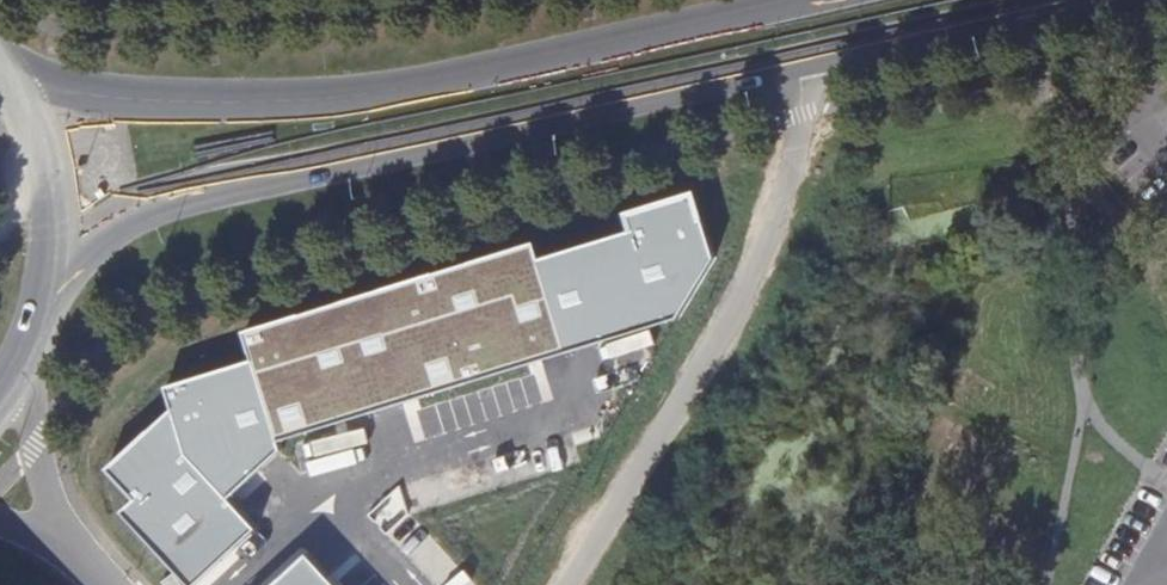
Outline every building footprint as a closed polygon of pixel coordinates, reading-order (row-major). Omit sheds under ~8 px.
[(126,513),(191,583),(254,525),(228,498),(282,448),(282,433),(680,315),(717,256),(698,187),(625,209),(630,232),(538,258),(537,241),(247,329),(253,359),(167,386),(173,410),(109,467),(140,500),(126,513)] [(310,553),(279,584),(339,584),(310,553)]
